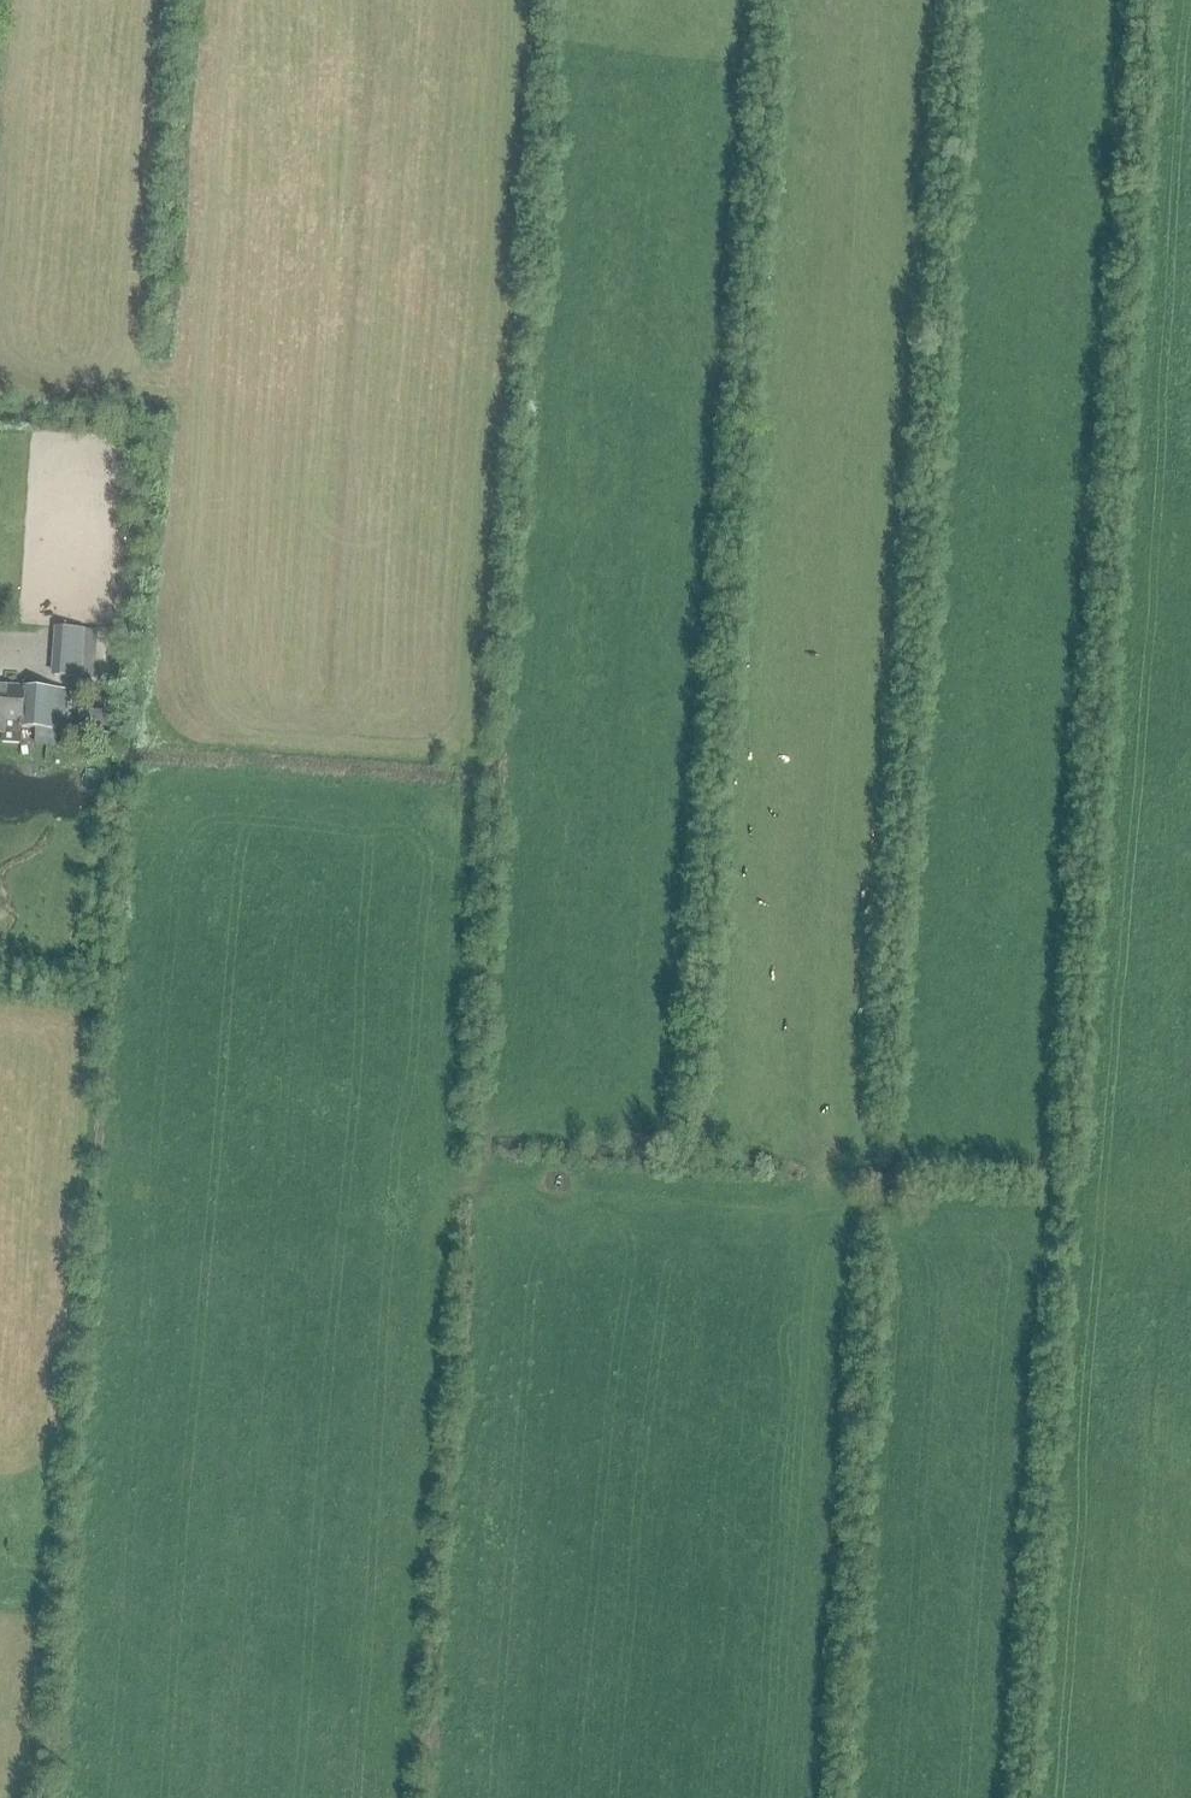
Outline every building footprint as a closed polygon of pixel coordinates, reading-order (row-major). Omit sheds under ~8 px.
[(122,442),(138,443),(139,432),(122,431),(122,442)] [(84,640),(96,641),(97,630),(84,630),(84,640)] [(80,677),(81,663),(54,661),(53,675),(80,677)] [(0,685),(0,733),(2,733),(2,742),(20,743),(22,725),(59,728),(61,692),(23,689),(23,687),(0,685)]
